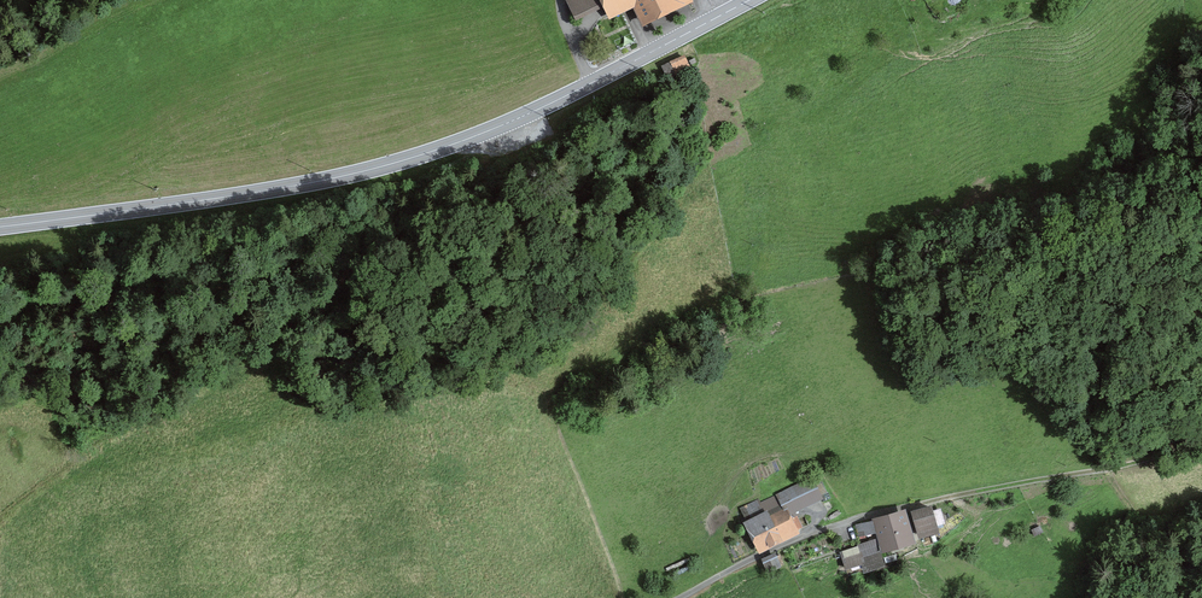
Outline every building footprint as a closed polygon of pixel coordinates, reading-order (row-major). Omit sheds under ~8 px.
[(603,4),(601,0),(565,0),(574,18),(603,4)] [(610,18),(633,8),(641,25),(688,3),(686,0),(601,0),(603,4),(610,18)] [(682,60),(661,70),(666,79),(687,69),(682,60)] [(748,522),(744,524),(758,553),(796,534),(787,516),(819,500),(809,481),(744,514),(748,522)] [(931,511),(911,516),(917,537),(936,532),(931,511)] [(904,513),(872,522),(876,535),(881,553),(913,544),(904,513)] [(876,535),(872,522),(855,526),(859,540),(876,535)] [(874,542),(857,548),(859,554),(862,564),(865,573),(882,567),(874,542)] [(847,569),(862,564),(859,554),(843,560),(847,569)] [(776,558),(762,565),(767,575),(781,568),(776,558)]
